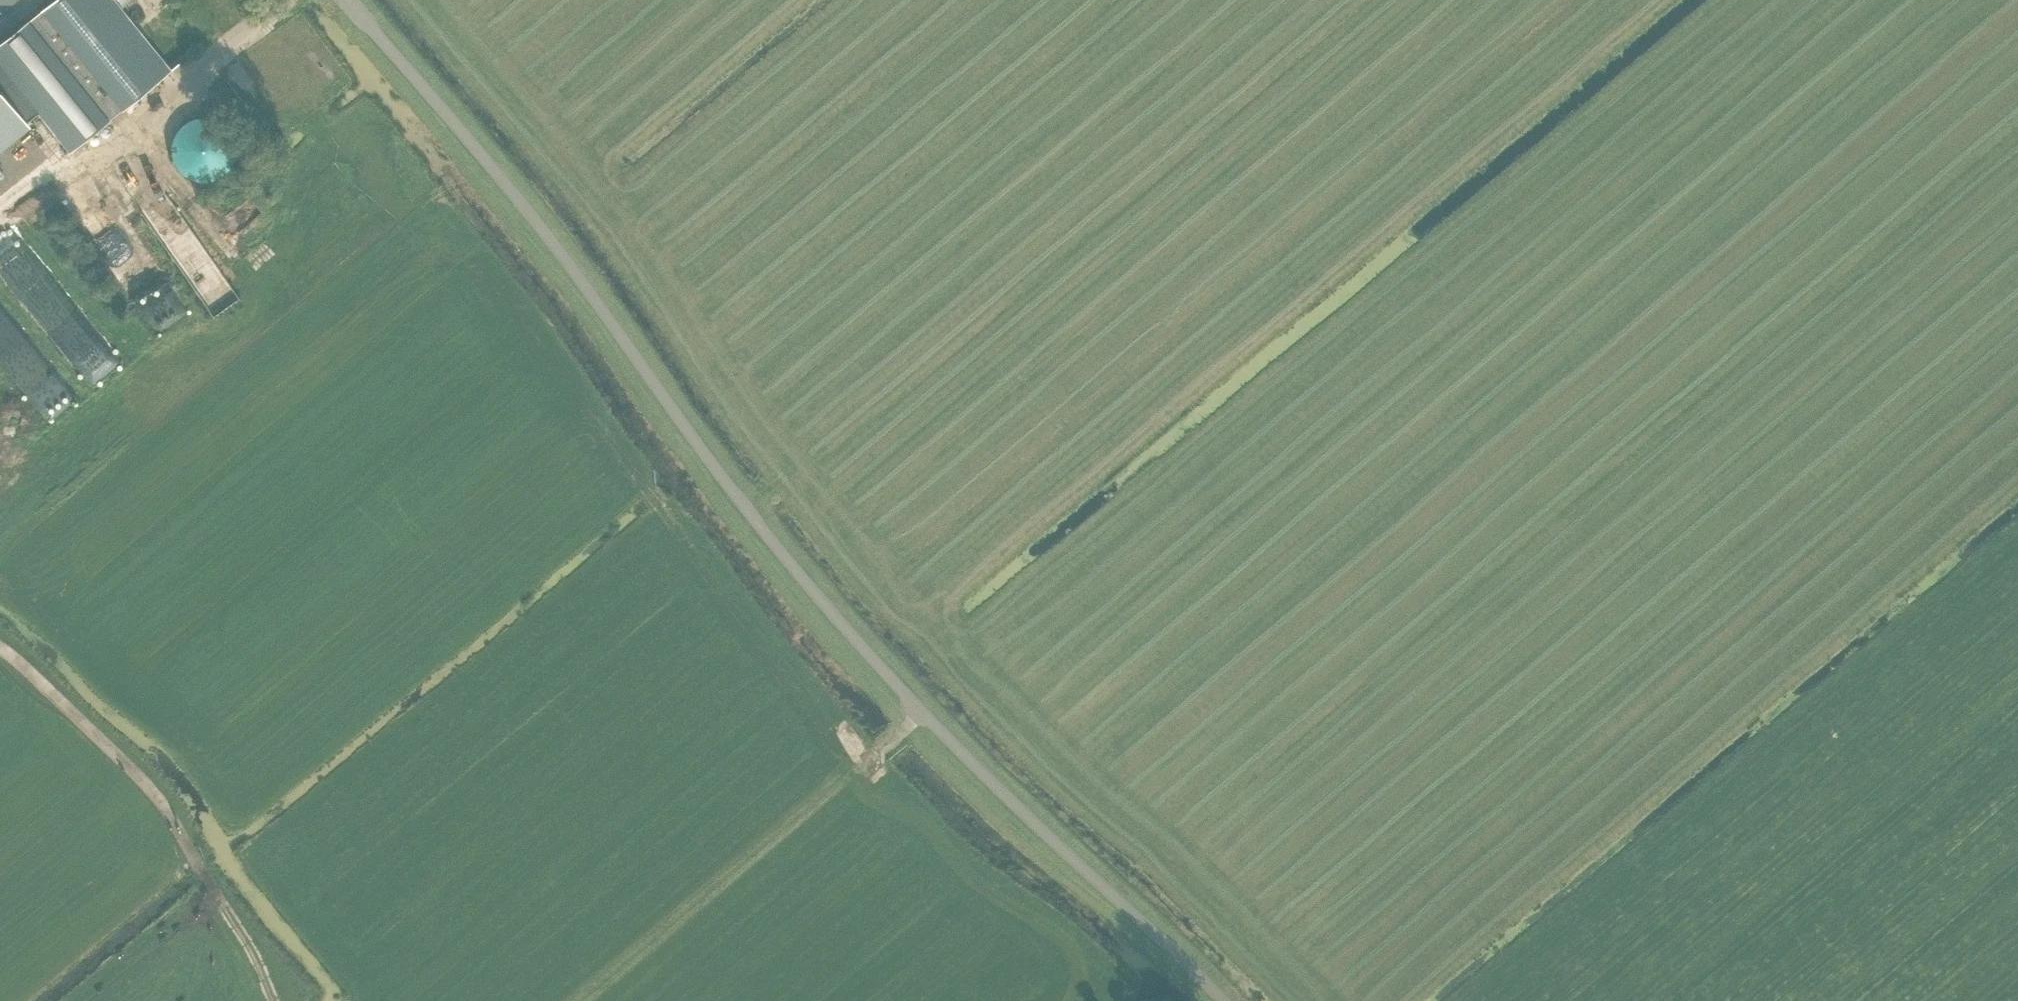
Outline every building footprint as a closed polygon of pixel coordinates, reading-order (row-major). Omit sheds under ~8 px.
[(4,10),(16,0),(0,0),(0,6),(4,10)] [(34,18),(114,115),(170,69),(113,0),(55,0),(34,18)] [(4,80),(13,90),(18,86),(41,115),(70,150),(114,115),(34,18),(0,45),(0,75),(4,80)] [(4,80),(0,75),(0,149),(41,115),(18,86),(13,90),(4,80)] [(173,140),(171,150),(173,160),(178,169),(185,176),(194,180),(204,182),(214,180),(223,176),(230,169),(234,160),(236,150),(235,140),(230,130),(223,123),(214,119),(204,117),(194,119),(185,123),(178,131),(173,140)] [(238,295),(178,191),(151,206),(211,311),(238,295)] [(49,365),(19,317),(0,328),(0,355),(18,384),(49,365)]
